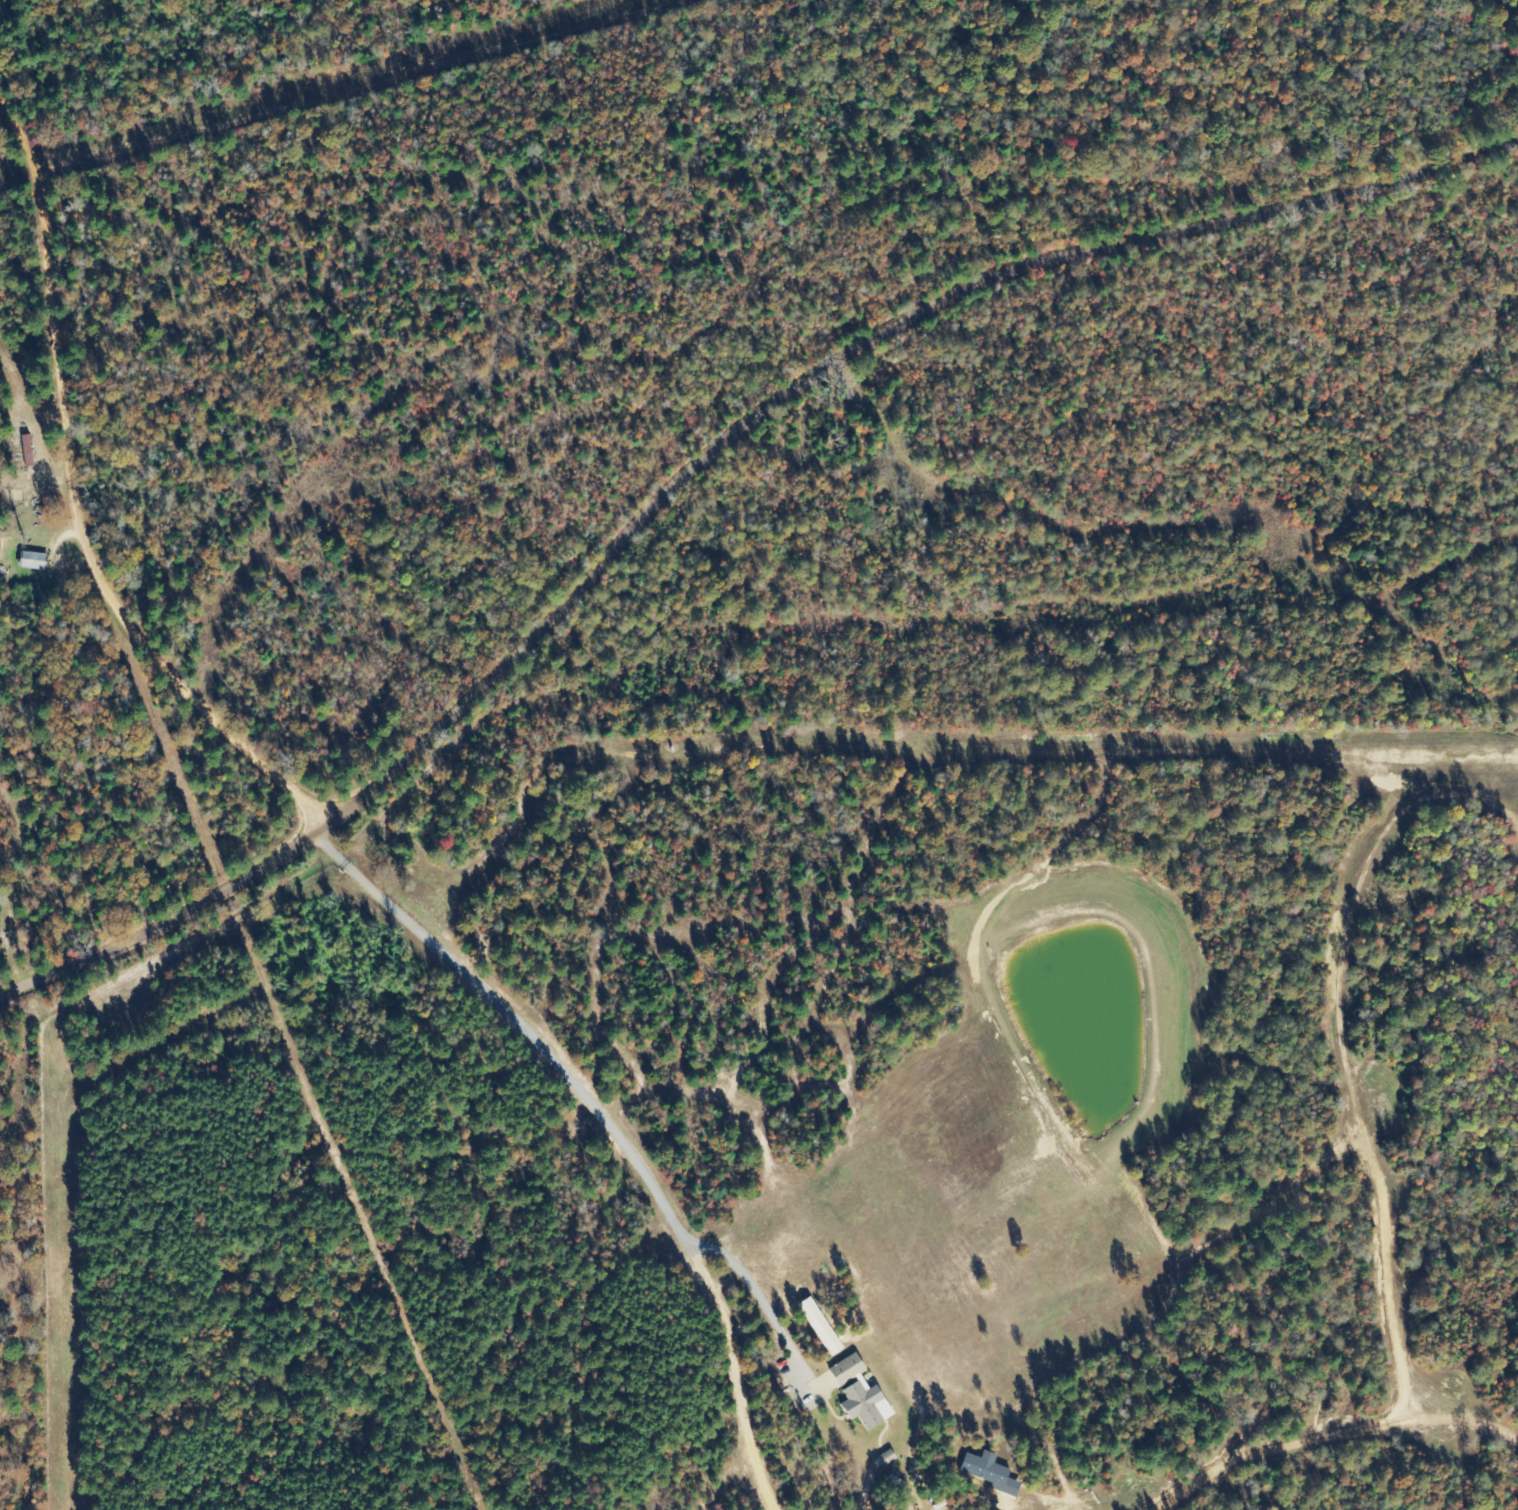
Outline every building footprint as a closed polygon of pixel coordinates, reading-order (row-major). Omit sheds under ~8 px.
[(45,569),(46,553),(20,551),(19,567),(45,569)] [(842,1348),(808,1296),(795,1305),(830,1356),(842,1348)] [(891,1415),(874,1385),(867,1389),(858,1374),(865,1370),(855,1353),(826,1369),(837,1388),(838,1388),(845,1400),(837,1404),(847,1422),(856,1417),(864,1431),(891,1415)] [(1015,1493),(1018,1482),(1006,1478),(1009,1468),(992,1463),(994,1455),(981,1451),(979,1457),(963,1452),(956,1475),(1015,1493)]
